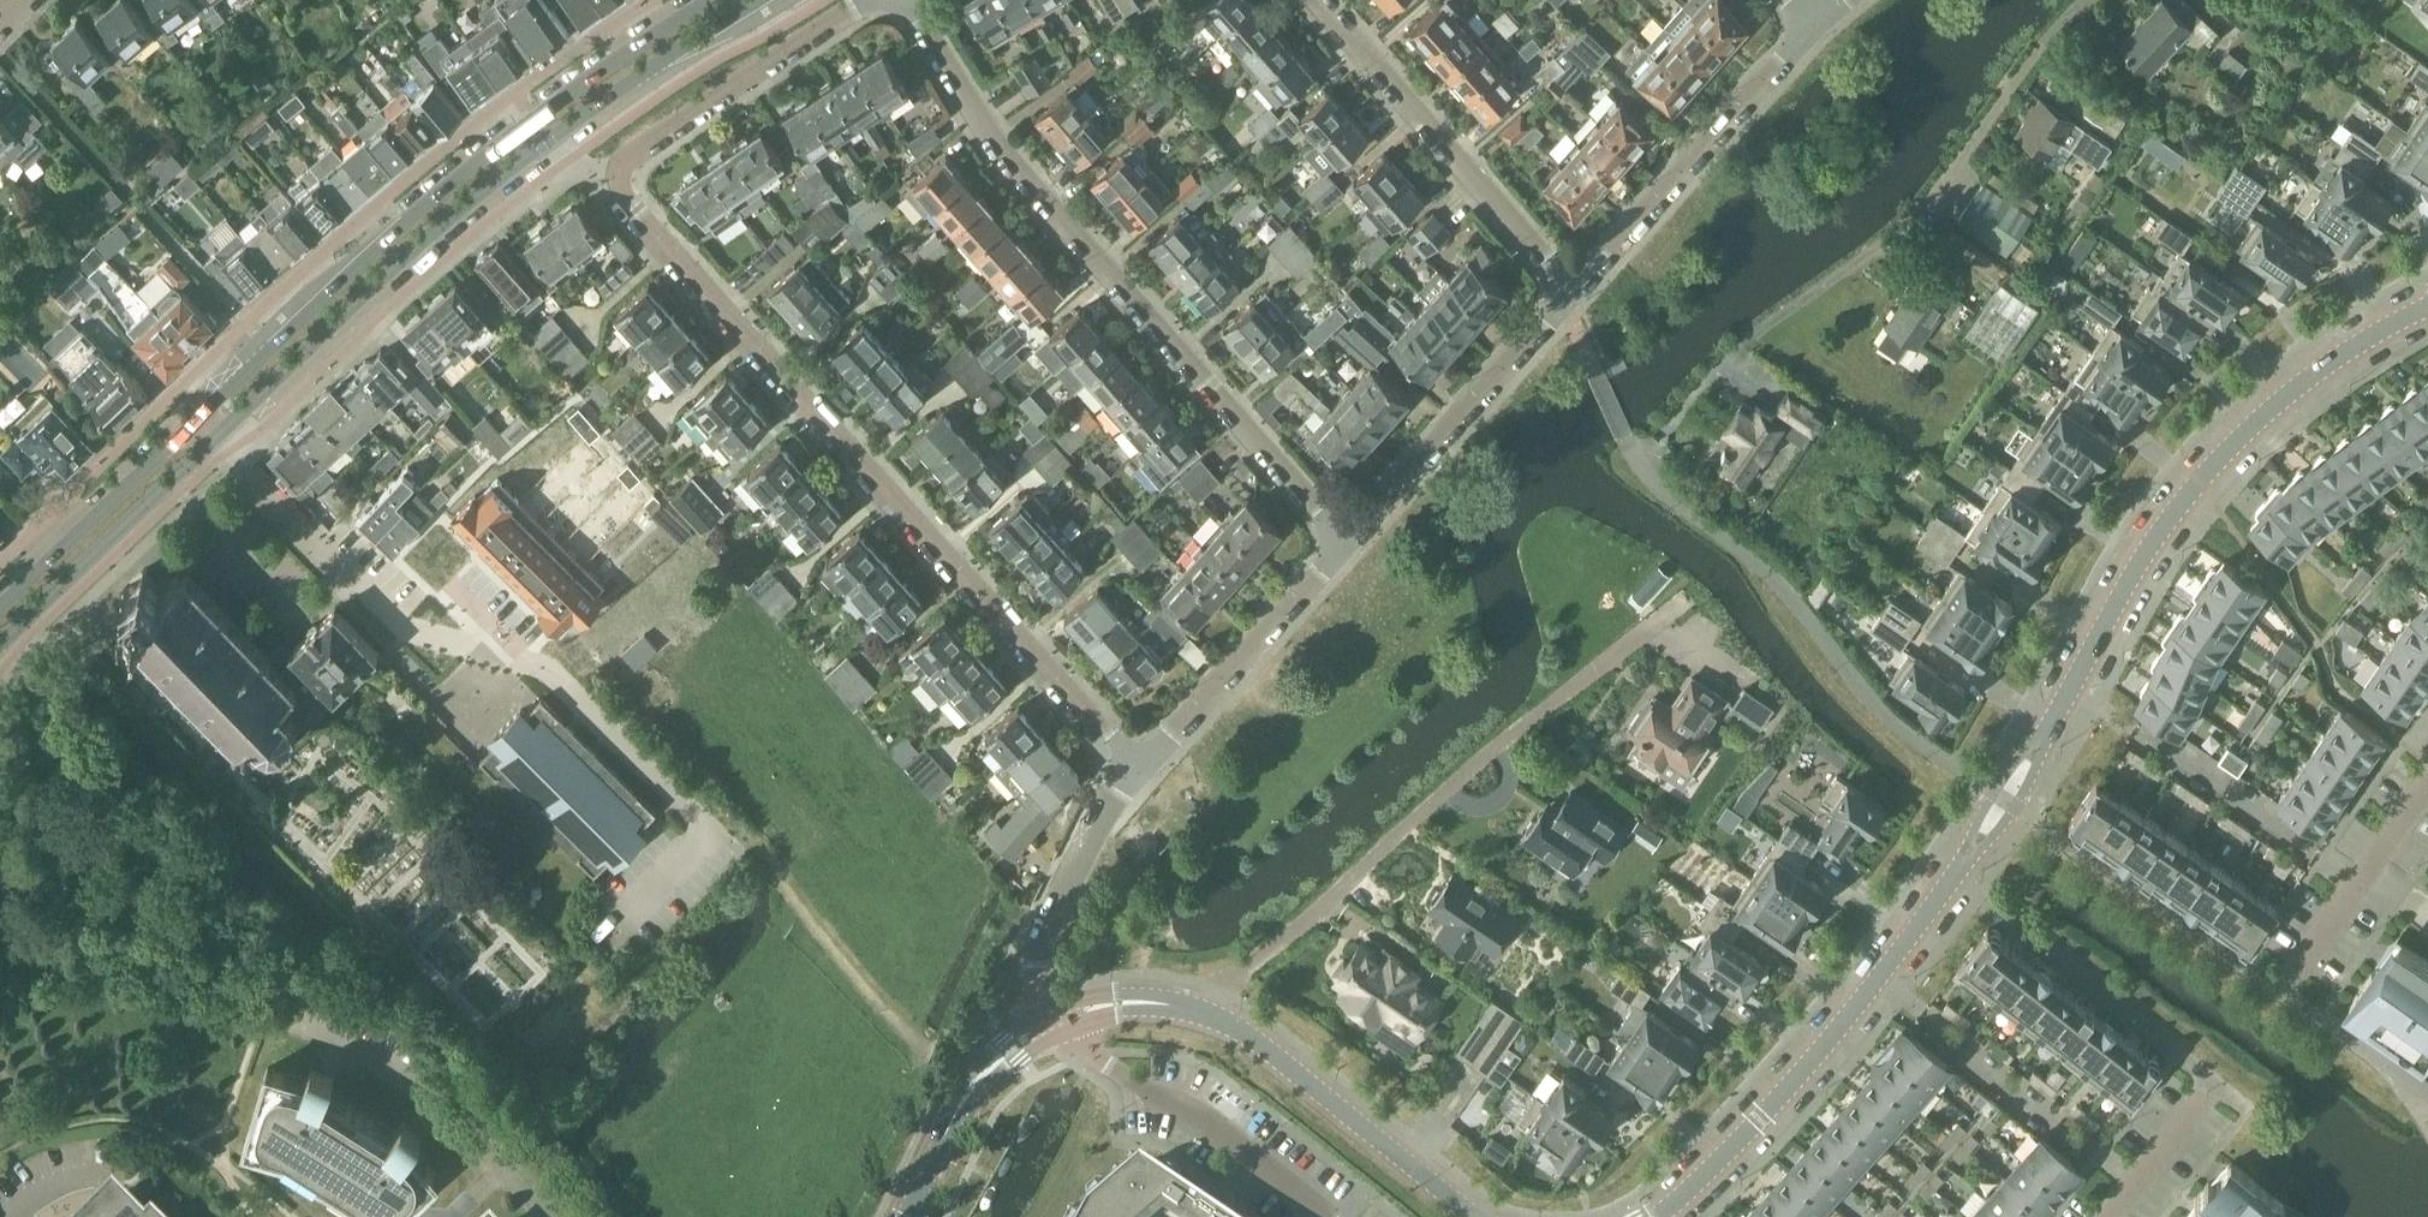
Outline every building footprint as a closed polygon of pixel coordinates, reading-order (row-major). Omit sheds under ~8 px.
[(146,19),(130,0),(114,0),(97,14),(116,38),(105,48),(128,74),(139,64),(131,53),(156,33),(146,20),(146,19)] [(156,33),(167,46),(180,37),(172,26),(198,8),(192,0),(152,0),(159,10),(146,19),(146,20),(156,33)] [(206,19),(212,28),(225,20),(218,10),(219,9),(212,0),(193,0),(199,8),(197,10),(205,19),(206,19)] [(492,3),(490,0),(478,0),(484,9),(480,12),(487,23),(468,37),(500,81),(532,59),(492,3)] [(492,3),(532,59),(569,31),(551,6),(559,0),(497,0),(492,3)] [(595,0),(567,0),(582,22),(601,9),(595,0)] [(601,9),(614,0),(595,0),(601,9)] [(1001,0),(966,0),(991,40),(1016,24),(1001,0)] [(1016,24),(1040,9),(1035,0),(1001,0),(1016,24)] [(1040,9),(1054,0),(1035,0),(1040,9)] [(1117,0),(1100,0),(1113,21),(1125,13),(1117,0)] [(1125,13),(1138,5),(1135,0),(1117,0),(1125,13)] [(1253,4),(1249,0),(1211,0),(1175,32),(1184,42),(1205,23),(1217,36),(1253,4)] [(1462,22),(1451,10),(1455,6),(1450,0),(1443,0),(1409,30),(1429,52),(1462,22)] [(1729,46),(1736,38),(1739,40),(1748,31),(1745,28),(1746,26),(1744,24),(1747,21),(1744,19),(1752,12),(1742,0),(1708,0),(1702,6),(1696,0),(1692,0),(1685,7),(1729,46)] [(2203,18),(2184,0),(2181,0),(2171,11),(2161,1),(2118,45),(2148,75),(2203,18)] [(2414,5),(2427,14),(2427,0),(2418,0),(2414,5)] [(1273,26),(1253,4),(1217,36),(1237,59),(1246,51),(1246,50),(1273,26)] [(1080,18),(1072,6),(1063,11),(1071,24),(1080,18)] [(1685,7),(1667,28),(1710,67),(1729,46),(1685,7)] [(1499,29),(1514,16),(1507,8),(1492,20),(1499,29)] [(1520,23),(1514,16),(1499,29),(1505,36),(1520,23)] [(375,27),(368,17),(358,23),(366,34),(375,27)] [(63,74),(97,110),(107,100),(89,80),(113,59),(78,19),(53,41),(74,65),(63,74)] [(1038,26),(1046,39),(1054,33),(1047,21),(1038,26)] [(1481,43),(1462,22),(1429,52),(1448,73),(1481,43)] [(1292,49),(1273,26),(1246,50),(1246,51),(1265,73),(1292,49)] [(500,81),(468,37),(449,50),(440,37),(439,38),(432,28),(417,39),(423,49),(464,106),(473,100),(473,101),(500,81)] [(1710,67),(1667,28),(1649,48),(1692,86),(1710,67)] [(1585,30),(1575,39),(1601,63),(1610,52),(1585,30)] [(1562,50),(1555,57),(1563,67),(1572,59),(1590,75),(1601,63),(1575,39),(1562,50)] [(1481,43),(1448,73),(1467,94),(1500,64),(1481,43)] [(1692,86),(1649,48),(1628,70),(1672,109),(1692,86)] [(1157,49),(1148,56),(1157,66),(1166,59),(1157,49)] [(1313,72),(1292,49),(1265,73),(1286,96),(1313,72)] [(402,85),(439,129),(462,110),(436,80),(438,78),(414,50),(404,59),(417,73),(402,85)] [(859,67),(885,106),(910,90),(884,51),(859,67)] [(2246,64),(2229,51),(2219,63),(2236,77),(2246,64)] [(1013,67),(1017,74),(1023,83),(1043,70),(1033,54),(1013,67)] [(1089,54),(1070,70),(1080,82),(1099,65),(1089,54)] [(1563,67),(1555,57),(1553,56),(1530,76),(1537,84),(1527,92),(1531,97),(1541,88),(1541,89),(1545,85),(1553,78),(1565,68),(1563,67)] [(2427,87),(2427,68),(2421,63),(2413,76),(2427,87)] [(1500,64),(1467,94),(1487,116),(1520,86),(1500,64)] [(885,106),(859,67),(835,83),(860,122),(885,106)] [(1044,71),(1039,75),(1023,85),(1030,95),(1051,81),(1044,71)] [(272,83),(264,72),(255,80),(263,90),(272,83)] [(439,129),(402,85),(391,72),(382,80),(397,97),(382,110),(389,117),(416,149),(439,129)] [(1564,88),(1553,78),(1545,85),(1557,96),(1564,88)] [(1184,80),(1176,87),(1187,100),(1195,93),(1184,80)] [(835,83),(811,99),(836,138),(860,122),(835,83)] [(1058,138),(1088,112),(1098,101),(1086,88),(1082,91),(1075,83),(1038,115),(1058,138)] [(2081,89),(2071,107),(2085,116),(2085,115),(2102,125),(2101,127),(2116,136),(2126,120),(2111,111),(2109,114),(2093,103),(2096,98),(2081,89)] [(1292,108),(1280,119),(1248,147),(1256,156),(1266,146),(1269,149),(1288,131),(1295,140),(1308,128),(1318,140),(1349,113),(1329,90),(1300,117),(1292,108)] [(297,93),(279,108),(288,119),(306,104),(297,93)] [(836,138),(811,99),(786,116),(811,154),(836,138)] [(1598,121),(1633,152),(1652,130),(1618,99),(1598,121)] [(2017,133),(2048,154),(2044,160),(2059,170),(2072,149),(2098,166),(2111,147),(2039,99),(2017,133)] [(1098,101),(1088,112),(1058,138),(1078,162),(1107,135),(1107,134),(1115,128),(1107,119),(1111,116),(1098,101)] [(1126,134),(1153,109),(1146,101),(1137,110),(1135,108),(1117,124),(1126,134)] [(2416,134),(2427,143),(2427,103),(2426,101),(2416,114),(2407,128),(2416,134)] [(1153,109),(1126,134),(1135,145),(1153,129),(1152,127),(1165,113),(1158,106),(1154,110),(1153,109)] [(1200,106),(1191,115),(1204,128),(1213,120),(1200,106)] [(358,129),(339,107),(331,113),(350,135),(358,129)] [(1248,147),(1280,119),(1270,107),(1248,126),(1256,135),(1246,145),(1248,147)] [(12,135),(22,145),(34,134),(11,109),(0,119),(0,146),(12,135)] [(1533,126),(1531,124),(1521,112),(1498,132),(1510,145),(1519,138),(1528,148),(1537,139),(1527,131),(1533,126)] [(1349,113),(1318,140),(1319,140),(1306,151),(1323,171),(1303,189),(1314,201),(1335,182),(1327,172),(1369,135),(1349,113)] [(416,149),(389,117),(366,137),(393,168),(416,149)] [(2416,134),(2407,128),(2406,129),(2391,119),(2374,143),(2376,145),(2394,157),(2393,158),(2405,166),(2422,178),(2421,178),(2427,183),(2427,143),(2416,134)] [(1598,121),(1580,142),(1614,173),(1633,152),(1598,121)] [(269,133),(260,122),(244,135),(253,146),(269,133)] [(1533,122),(1531,124),(1533,126),(1527,131),(1537,139),(1544,134),(1533,122)] [(908,142),(916,155),(942,137),(934,125),(908,142)] [(761,129),(734,148),(758,182),(772,172),(775,176),(779,173),(777,169),(785,164),(761,129)] [(2312,178),(2311,180),(2369,220),(2373,223),(2388,201),(2354,177),(2358,172),(2362,166),(2376,145),(2374,143),(2355,130),(2353,129),(2335,156),(2331,153),(2313,179),(2312,178)] [(886,141),(878,130),(868,136),(876,147),(886,141)] [(213,152),(221,162),(239,148),(235,143),(239,139),(235,134),(213,152)] [(366,137),(343,156),(370,188),(393,168),(366,137)] [(1580,142),(1561,163),(1595,194),(1614,173),(1580,142)] [(860,157),(853,145),(844,150),(852,162),(860,157)] [(1125,153),(1095,180),(1115,202),(1153,168),(1145,159),(1147,154),(1132,147),(1125,153)] [(150,166),(163,181),(184,163),(171,148),(150,166)] [(734,148),(709,166),(739,209),(764,191),(758,182),(734,148)] [(221,162),(213,152),(194,167),(202,177),(221,162)] [(1374,203),(1404,176),(1384,153),(1346,187),(1355,196),(1362,189),(1374,203)] [(370,188),(343,156),(321,175),(348,207),(370,188)] [(935,207),(965,180),(952,165),(954,164),(947,156),(915,184),(935,207)] [(856,219),(874,201),(868,192),(847,206),(838,194),(814,159),(802,167),(807,175),(825,200),(829,197),(839,208),(850,219),(856,219)] [(1595,194),(1561,163),(1544,182),(1574,217),(1595,194)] [(2236,165),(2227,179),(2255,199),(2265,185),(2236,165)] [(681,193),(672,199),(693,219),(697,216),(706,228),(711,225),(716,232),(743,214),(739,209),(709,166),(683,184),(683,185),(678,189),(681,193)] [(348,207),(321,175),(320,176),(313,167),(289,187),(324,227),(348,207)] [(1153,168),(1115,202),(1134,225),(1164,199),(1173,191),(1153,168)] [(188,171),(182,178),(192,188),(198,182),(188,171)] [(1182,198),(1200,182),(1191,172),(1173,188),(1182,198)] [(825,200),(807,175),(797,182),(814,208),(825,200)] [(1404,176),(1374,203),(1375,204),(1367,211),(1385,232),(1393,224),(1394,225),(1425,199),(1404,176)] [(192,188),(182,178),(175,184),(185,194),(192,188)] [(1204,178),(1200,182),(1182,198),(1183,199),(1192,209),(1214,189),(1204,178)] [(2227,179),(2217,193),(2246,213),(2255,199),(2227,179)] [(965,180),(935,207),(954,229),(987,200),(979,191),(977,193),(965,180)] [(2311,180),(2293,206),(2351,246),(2355,239),(2362,238),(2366,232),(2365,225),(2369,220),(2311,180)] [(1335,182),(1314,201),(1322,211),(1344,191),(1335,182)] [(2007,253),(2008,250),(2022,259),(2031,246),(2017,237),(2031,217),(1982,184),(1958,219),(2007,253)] [(2082,213),(2095,194),(2083,186),(2070,205),(2082,213)] [(268,219),(295,252),(319,231),(282,188),(271,198),(280,209),(268,219)] [(874,201),(856,219),(865,230),(892,206),(882,195),(874,201)] [(829,197),(825,200),(814,208),(806,215),(817,228),(839,208),(829,197)] [(994,208),(987,200),(954,229),(974,251),(1004,224),(992,210),(994,208)] [(552,224),(580,260),(591,252),(588,248),(602,237),(577,205),(552,224)] [(850,219),(839,208),(817,228),(827,239),(848,220),(850,219)] [(1192,215),(1187,209),(1150,243),(1170,266),(1200,239),(1211,229),(1196,212),(1192,215)] [(258,227),(245,238),(273,271),(295,252),(268,219),(260,211),(251,218),(258,227)] [(1415,247),(1442,223),(1432,213),(1406,236),(1415,247)] [(2163,217),(2153,231),(2182,250),(2192,237),(2163,217)] [(791,230),(810,251),(823,238),(805,218),(791,230)] [(2256,219),(2237,246),(2272,271),(2269,274),(2288,288),(2297,274),(2299,276),(2312,257),(2256,219)] [(1442,223),(1415,247),(1424,257),(1451,233),(1442,223)] [(580,260),(552,224),(526,243),(541,263),(532,271),(542,284),(551,276),(565,265),(568,269),(580,260)] [(1004,224),(974,251),(993,273),(1026,245),(1018,236),(1016,238),(1004,224)] [(1279,254),(1300,235),(1291,225),(1270,244),(1279,254)] [(273,271),(245,238),(237,229),(215,249),(228,265),(219,273),(240,298),(250,290),(273,271)] [(785,231),(775,240),(786,252),(795,243),(785,231)] [(925,255),(942,240),(936,232),(918,247),(925,255)] [(1359,252),(1368,262),(1390,243),(1381,233),(1359,252)] [(1300,235),(1279,254),(1288,265),(1310,246),(1300,235)] [(1200,239),(1170,266),(1190,288),(1220,261),(1200,239)] [(786,252),(775,240),(747,265),(758,277),(786,252)] [(942,240),(925,255),(931,262),(949,247),(942,240)] [(478,258),(475,261),(504,294),(497,300),(514,319),(546,291),(530,272),(527,275),(503,248),(497,241),(488,249),(483,249),(478,253),(478,258)] [(1026,245),(993,273),(1013,295),(1044,268),(1031,254),(1033,252),(1026,245)] [(94,246),(76,263),(84,273),(103,255),(94,246)] [(1310,246),(1288,265),(1298,276),(1320,257),(1310,246)] [(2162,274),(2161,275),(2225,319),(2230,311),(2237,309),(2241,303),(2241,296),(2242,294),(2181,252),(2164,275),(2162,274)] [(792,312),(828,280),(827,279),(831,276),(812,255),(801,265),(800,263),(771,289),(792,312)] [(154,302),(150,306),(188,346),(192,342),(197,342),(202,338),(201,333),(212,323),(182,292),(177,288),(189,277),(169,256),(157,268),(173,284),(170,287),(167,287),(164,288),(162,289),(160,290),(159,291),(157,293),(156,294),(156,296),(155,297),(154,299),(154,301),(154,302)] [(1449,279),(1487,314),(1507,292),(1469,258),(1449,279)] [(880,290),(901,270),(892,260),(871,279),(880,290)] [(74,261),(59,273),(85,299),(98,286),(84,273),(76,263),(74,261)] [(612,291),(634,271),(624,261),(602,281),(612,291)] [(1220,261),(1190,288),(1210,311),(1241,284),(1220,261)] [(1056,282),(1044,268),(1013,295),(1033,318),(1065,290),(1057,280),(1056,282)] [(1487,314),(1449,279),(1449,280),(1437,269),(1418,290),(1430,301),(1468,335),(1487,314)] [(911,281),(901,270),(880,290),(890,300),(911,281)] [(85,299),(59,273),(45,284),(71,312),(85,299)] [(1886,325),(1890,327),(1879,343),(1897,356),(1908,340),(1918,347),(1944,310),(1950,315),(1961,300),(1922,273),(1886,325)] [(2150,286),(2131,312),(2185,349),(2201,325),(2211,332),(2216,324),(2220,317),(2224,320),(2225,319),(2161,275),(2152,287),(2150,286)] [(964,300),(982,284),(974,276),(956,291),(964,300)] [(828,280),(792,312),(813,335),(842,309),(840,308),(851,298),(832,277),(828,281),(828,280)] [(2001,282),(1966,333),(2004,359),(2039,308),(2001,282)] [(433,307),(467,346),(481,334),(482,337),(496,325),(486,313),(491,308),(469,283),(464,288),(460,284),(433,307)] [(988,291),(982,284),(964,300),(970,306),(988,291)] [(637,338),(668,310),(646,287),(616,314),(622,320),(618,324),(635,341),(638,338),(637,338)] [(2090,354),(2147,393),(2149,391),(2153,394),(2169,371),(2140,352),(2144,345),(2112,324),(2121,311),(2093,291),(2083,305),(2111,324),(2090,354)] [(1430,301),(1417,315),(1394,295),(1387,303),(1410,323),(1411,322),(1449,356),(1468,335),(1430,301)] [(1275,324),(1275,323),(1255,301),(1224,328),(1245,351),(1275,324)] [(188,346),(150,306),(126,328),(167,371),(184,355),(181,353),(188,346)] [(467,346),(433,307),(407,330),(423,349),(419,352),(432,366),(435,363),(439,367),(455,353),(457,355),(467,346)] [(1071,358),(1100,332),(1080,309),(1050,335),(1071,358)] [(688,333),(668,310),(637,338),(638,338),(643,343),(639,346),(643,351),(646,348),(658,361),(688,333)] [(1349,326),(1370,345),(1380,334),(1373,327),(1377,322),(1363,310),(1349,326)] [(1286,313),(1275,323),(1275,324),(1245,351),(1265,374),(1281,360),(1285,364),(1289,361),(1292,366),(1315,347),(1313,345),(1334,326),(1336,329),(1345,321),(1342,319),(1335,312),(1327,318),(1325,315),(1304,333),(1286,313)] [(531,334),(548,318),(545,315),(533,325),(527,319),(522,323),(531,334)] [(551,316),(548,318),(531,334),(530,335),(539,346),(561,326),(551,316)] [(1345,321),(1336,329),(1341,334),(1339,336),(1360,356),(1370,345),(1349,326),(1345,321)] [(978,354),(992,370),(1028,338),(1013,322),(978,354)] [(1411,322),(1410,323),(1391,344),(1429,378),(1449,356),(1411,322)] [(856,373),(884,347),(863,324),(835,349),(856,373)] [(570,337),(561,326),(539,346),(548,356),(570,337)] [(54,355),(81,383),(88,390),(85,394),(114,422),(126,411),(129,414),(138,405),(135,402),(147,390),(118,361),(116,363),(81,328),(54,355)] [(1100,332),(1071,358),(1090,379),(1119,354),(1100,332)] [(710,356),(688,333),(658,361),(664,367),(660,370),(664,374),(668,371),(679,384),(710,356)] [(579,347),(570,337),(548,356),(557,366),(579,347)] [(956,375),(976,357),(966,345),(946,364),(956,375)] [(383,349),(360,371),(389,403),(409,384),(428,406),(421,412),(431,423),(453,402),(435,382),(429,387),(393,347),(387,353),(383,349)] [(588,358),(579,347),(557,366),(567,377),(588,358)] [(884,347),(856,373),(876,395),(905,369),(884,347)] [(1137,374),(1119,354),(1090,379),(1108,400),(1137,374)] [(2147,393),(2090,354),(2074,376),(2075,377),(2065,390),(2094,410),(2103,397),(2131,417),(2135,411),(2137,411),(2138,410),(2141,409),(2142,408),(2144,407),(2145,405),(2145,404),(2146,402),(2146,399),(2146,398),(2145,396),(2147,393)] [(976,357),(956,375),(965,385),(985,367),(976,357)] [(905,369),(876,395),(898,418),(926,393),(932,388),(934,379),(928,373),(925,375),(913,362),(905,370),(905,369)] [(1045,380),(1056,370),(1047,362),(1037,372),(1045,380)] [(1352,387),(1390,421),(1392,419),(1394,420),(1402,411),(1401,410),(1410,400),(1371,365),(1352,387)] [(994,377),(985,367),(965,385),(974,396),(979,392),(978,390),(989,381),(994,377)] [(360,371),(339,389),(368,421),(389,403),(360,371)] [(1370,443),(1332,409),(1291,371),(1272,388),(1283,401),(1294,390),(1324,417),(1305,439),(1328,459),(1335,465),(1345,462),(1347,461),(1351,465),(1370,443)] [(1137,374),(1108,400),(1102,405),(1122,427),(1157,397),(1137,374)] [(706,435),(747,398),(726,375),(681,415),(691,425),(695,422),(706,435)] [(991,384),(989,381),(978,390),(979,392),(992,407),(1007,394),(999,386),(991,384)] [(368,421),(339,389),(334,384),(310,407),(315,413),(345,443),(352,451),(353,450),(356,454),(364,447),(361,443),(362,442),(355,434),(368,421)] [(1064,401),(1074,393),(1067,384),(1057,393),(1064,401)] [(2424,384),(2419,390),(2416,388),(2414,388),(2412,388),(2401,400),(2427,424),(2427,387),(2424,384)] [(1390,421),(1352,387),(1332,409),(1370,443),(1390,421)] [(1724,452),(1718,461),(1746,482),(1785,427),(1784,426),(1790,417),(1813,433),(1825,415),(1789,390),(1777,408),(1778,408),(1772,417),(1756,406),(1753,409),(1743,403),(1733,418),(1736,421),(1730,430),(1726,427),(1723,432),(1733,439),(1727,448),(1724,447),(1722,451),(1724,452)] [(2065,390),(2038,429),(2090,466),(2096,458),(2098,460),(2112,441),(2085,422),(2094,410),(2065,390)] [(49,464),(60,474),(79,456),(86,455),(91,450),(91,444),(93,442),(45,393),(12,426),(19,434),(2,450),(24,472),(35,461),(43,470),(49,464)] [(1175,417),(1157,397),(1122,427),(1140,448),(1175,417)] [(747,398),(706,435),(703,438),(712,449),(716,446),(727,458),(768,421),(747,398)] [(2379,417),(2415,450),(2419,453),(2427,444),(2427,424),(2401,400),(2396,407),(2394,405),(2392,404),(2390,405),(2379,417)] [(1083,424),(1093,414),(1086,406),(1075,415),(1083,424)] [(935,460),(963,435),(942,411),(914,437),(935,460)] [(622,443),(644,423),(634,412),(613,432),(622,443)] [(315,413),(296,431),(325,463),(345,443),(315,413)] [(468,438),(472,434),(450,413),(440,423),(462,445),(468,438)] [(1099,421),(1093,414),(1083,424),(1089,430),(1099,421)] [(474,426),(477,430),(494,450),(499,456),(512,444),(487,415),(474,426)] [(1034,463),(1055,444),(1046,433),(1031,415),(1024,421),(1035,435),(1030,440),(1034,444),(1024,452),(1034,463)] [(1175,417),(1140,448),(1137,450),(1145,460),(1141,463),(1161,485),(1197,454),(1189,445),(1195,440),(1175,417)] [(2367,421),(2356,433),(2392,466),(2397,470),(2415,450),(2379,417),(2373,423),(2371,421),(2369,421),(2367,421)] [(592,421),(581,430),(588,438),(599,428),(592,421)] [(644,423),(622,443),(631,453),(653,433),(644,423)] [(599,428),(588,438),(594,445),(605,436),(599,428)] [(2090,466),(2038,429),(2011,469),(2037,487),(2046,475),(2075,494),(2088,475),(2085,474),(2090,466)] [(477,430),(472,434),(468,438),(479,450),(480,449),(481,451),(482,450),(486,455),(494,450),(477,430)] [(325,463),(296,431),(273,452),(281,461),(274,467),(307,502),(316,493),(305,481),(310,477),(320,487),(335,473),(325,463)] [(653,433),(631,453),(640,464),(663,443),(653,433)] [(2345,438),(2333,450),(2370,483),(2374,487),(2392,466),(2356,433),(2351,439),(2349,437),(2346,437),(2345,438)] [(983,457),(963,435),(935,460),(956,483),(984,457),(983,457)] [(1108,452),(1118,443),(1112,435),(1101,444),(1108,452)] [(761,503),(801,467),(780,443),(749,471),(740,479),(761,503)] [(395,444),(391,448),(398,456),(402,452),(395,444)] [(1055,444),(1034,463),(1044,473),(1065,454),(1055,444)] [(398,456),(391,448),(379,459),(369,469),(377,478),(387,468),(399,456),(398,456)] [(984,457),(956,483),(977,506),(1005,481),(1013,473),(992,450),(983,457),(984,457)] [(2321,455),(2310,467),(2347,500),(2351,504),(2370,483),(2333,450),(2327,457),(2325,455),(2323,454),(2321,455)] [(1074,464),(1065,454),(1044,473),(1053,483),(1074,464)] [(1190,488),(1212,469),(1202,458),(1180,477),(1190,488)] [(1244,474),(1251,468),(1244,460),(1237,466),(1244,474)] [(375,501),(356,521),(374,538),(405,504),(401,500),(418,482),(410,475),(413,472),(408,467),(405,471),(404,470),(375,501)] [(822,489),(801,467),(761,503),(769,511),(771,509),(784,524),(791,518),(791,517),(822,489)] [(2299,471),(2288,484),(2324,516),(2328,520),(2347,500),(2310,467),(2305,473),(2303,471),(2301,471),(2299,471)] [(632,468),(621,477),(627,485),(638,476),(632,468)] [(1221,479),(1212,469),(1190,488),(1199,499),(1221,479)] [(2001,482),(1985,504),(2041,543),(2043,540),(2045,540),(2048,539),(2050,538),(2052,536),(2053,533),(2054,531),(2054,529),(2054,527),(2053,525),(2057,520),(2028,500),(2037,487),(2011,469),(2002,482),(2001,482)] [(490,486),(468,509),(475,517),(493,535),(504,523),(527,501),(529,498),(507,475),(493,489),(490,486)] [(638,476),(627,485),(634,492),(645,483),(638,476)] [(686,511),(707,493),(693,477),(672,497),(686,511)] [(366,490),(356,480),(348,487),(358,498),(366,490)] [(2324,516),(2288,484),(2282,490),(2280,488),(2278,488),(2276,488),(2266,500),(2307,536),(2324,516)] [(843,513),(822,489),(791,517),(791,518),(797,524),(793,527),(797,531),(800,528),(812,541),(843,513)] [(405,504),(374,538),(393,555),(424,522),(432,513),(436,509),(417,492),(405,504)] [(707,493),(686,511),(702,529),(709,523),(700,512),(714,501),(707,493)] [(2426,495),(2416,506),(2424,513),(2427,508),(2427,497),(2426,495)] [(1043,523),(1021,499),(994,525),(1015,548),(1043,523)] [(1232,510),(1223,519),(1261,553),(1282,530),(1264,513),(1267,509),(1257,500),(1253,504),(1248,499),(1235,513),(1232,510)] [(2307,536),(2266,500),(2256,511),(2255,513),(2256,515),(2258,517),(2251,525),(2287,557),(2307,536)] [(504,523),(493,535),(513,555),(533,536),(548,521),(527,501),(504,523)] [(2041,543),(1985,504),(1965,534),(1937,515),(1927,529),(1956,549),(1965,536),(1997,558),(2001,552),(2030,572),(2045,550),(2039,545),(2041,543)] [(1121,531),(1128,525),(1109,505),(1102,511),(1121,531)] [(1043,523),(1015,548),(1036,571),(1063,545),(1071,537),(1051,515),(1043,523)] [(1135,519),(1128,525),(1121,531),(1113,538),(1123,549),(1144,529),(1135,519)] [(1261,553),(1223,519),(1202,543),(1240,576),(1261,553)] [(533,536),(513,555),(535,577),(546,565),(569,542),(548,521),(533,536)] [(2390,536),(2399,543),(2410,532),(2402,524),(2390,536)] [(1154,540),(1144,529),(1123,549),(1133,559),(1154,540)] [(1946,562),(1956,549),(1927,529),(1918,543),(1946,562)] [(850,583),(880,555),(859,532),(829,559),(834,565),(830,568),(835,573),(838,570),(850,583)] [(2399,543),(2390,536),(2379,548),(2388,555),(2399,543)] [(2408,547),(2416,554),(2426,543),(2418,536),(2408,547)] [(1154,540),(1133,559),(1142,569),(1163,550),(1154,540)] [(546,565),(535,577),(544,585),(551,592),(555,597),(566,587),(589,563),(569,542),(546,565)] [(1179,560),(1177,562),(1219,600),(1240,576),(1202,543),(1193,553),(1196,556),(1186,567),(1179,560)] [(1085,569),(1063,545),(1036,571),(1057,594),(1085,569)] [(2416,554),(2408,547),(2398,559),(2406,566),(2416,554)] [(901,578),(880,555),(850,583),(855,588),(851,592),(855,596),(859,592),(871,605),(901,578)] [(2211,569),(2202,581),(2247,612),(2263,588),(2223,560),(2217,569),(2214,568),(2212,567),(2211,569)] [(1179,568),(1176,571),(1172,576),(1176,579),(1164,592),(1198,623),(1219,600),(1177,562),(1176,563),(1179,568)] [(555,597),(553,599),(576,622),(589,608),(590,609),(594,613),(617,591),(589,563),(566,587),(555,597)] [(2352,576),(2361,584),(2372,572),(2363,565),(2352,576)] [(757,598),(779,578),(770,568),(748,587),(757,598)] [(149,607),(125,630),(208,714),(269,654),(187,570),(164,592),(146,573),(131,588),(149,607)] [(1942,597),(1994,633),(2013,606),(1994,593),(1960,570),(1942,597)] [(1633,592),(1644,601),(1661,580),(1650,571),(1633,592)] [(632,574),(621,584),(627,591),(638,582),(632,574)] [(2361,584),(2352,576),(2342,588),(2350,596),(2361,584)] [(2371,588),(2379,595),(2389,584),(2381,577),(2371,588)] [(788,588),(779,578),(757,598),(766,609),(788,588)] [(901,578),(871,605),(863,612),(869,618),(872,615),(876,619),(880,616),(892,629),(922,601),(901,578)] [(2247,612),(2202,581),(2193,594),(2193,595),(2194,597),(2197,599),(2191,607),(2232,634),(2247,612)] [(798,599),(788,588),(766,609),(775,619),(798,599)] [(2379,595),(2371,588),(2361,600),(2369,607),(2379,595)] [(1088,641),(1118,614),(1106,601),(1110,598),(1106,593),(1102,597),(1097,591),(1067,618),(1088,641)] [(1994,633),(1942,597),(1924,623),(1957,646),(1957,647),(1978,661),(1991,642),(1989,641),(1994,633)] [(1890,600),(1881,614),(1910,633),(1919,620),(1890,600)] [(2416,618),(2427,626),(2427,600),(2416,618)] [(1118,614),(1088,641),(1109,664),(1165,613),(1156,605),(1147,615),(1153,622),(1138,636),(1127,624),(1131,621),(1127,616),(1123,620),(1118,614)] [(269,654),(208,714),(222,729),(214,738),(243,767),(252,759),(255,762),(256,761),(260,766),(273,753),(258,738),(272,745),(287,743),(379,653),(335,607),(292,649),(284,640),(273,651),(269,654)] [(2232,634),(2191,607),(2186,614),(2184,613),(2181,612),(2180,614),(2171,626),(2216,657),(2232,634)] [(1165,613),(1109,664),(1130,687),(1145,674),(1150,681),(1156,679),(1162,673),(1164,668),(1159,662),(1160,660),(1148,647),(1151,644),(1148,640),(1144,643),(1140,638),(1148,631),(1156,640),(1165,632),(1178,644),(1187,634),(1165,613)] [(1900,648),(1910,633),(1881,614),(1871,628),(1900,648)] [(934,666),(965,638),(944,615),(901,654),(910,663),(916,664),(925,674),(934,666)] [(2416,618),(2411,615),(2395,639),(2427,661),(2427,626),(2416,618)] [(2346,637),(2355,624),(2345,618),(2336,631),(2346,637)] [(2355,624),(2346,637),(2355,644),(2364,631),(2355,624)] [(2216,657),(2171,626),(2162,639),(2162,640),(2163,642),(2166,644),(2161,651),(2201,678),(2216,657)] [(644,627),(622,648),(637,664),(659,642),(644,627)] [(965,638),(934,666),(955,688),(985,661),(965,638)] [(2283,658),(2292,645),(2283,639),(2274,652),(2283,658)] [(2379,661),(2426,693),(2427,690),(2427,661),(2395,639),(2379,661)] [(2302,652),(2292,645),(2283,658),(2293,665),(2302,652)] [(2201,678),(2161,651),(2152,664),(2151,666),(2152,668),(2155,670),(2150,676),(2190,704),(2206,681),(2201,678)] [(1940,720),(1949,707),(1952,709),(1965,690),(1909,652),(1890,680),(1924,703),(1921,707),(1940,720)] [(834,687),(856,667),(847,657),(825,677),(834,687)] [(1006,685),(985,661),(955,688),(960,694),(957,697),(961,702),(964,699),(976,712),(1006,685)] [(2426,693),(2379,661),(2363,685),(2405,714),(2411,705),(2414,707),(2416,707),(2417,706),(2426,693)] [(856,667),(834,687),(844,698),(866,678),(856,667)] [(2277,667),(2268,680),(2278,686),(2287,673),(2277,667)] [(2301,670),(2292,683),(2301,690),(2310,677),(2301,670)] [(2190,704),(2150,676),(2141,690),(2141,692),(2142,694),(2144,696),(2138,705),(2178,732),(2195,707),(2190,704)] [(876,688),(866,678),(844,698),(854,708),(876,688)] [(1744,687),(1731,706),(1761,727),(1774,707),(1744,687)] [(1720,714),(1689,688),(1672,709),(1658,697),(1644,714),(1641,711),(1627,728),(1631,731),(1624,739),(1633,746),(1627,753),(1653,774),(1659,767),(1676,781),(1704,747),(1698,742),(1720,714)] [(595,873),(610,858),(616,864),(647,833),(641,827),(656,812),(639,794),(639,795),(559,715),(542,697),(527,712),(521,706),(489,738),(495,744),(480,759),(498,777),(498,776),(578,856),(577,856),(595,873)] [(2247,712),(2256,719),(2265,705),(2256,699),(2247,712)] [(1008,757),(1038,730),(1017,707),(988,734),(993,740),(989,744),(993,748),(997,745),(1008,757)] [(2325,732),(2370,763),(2378,750),(2378,748),(2378,746),(2375,745),(2381,736),(2341,708),(2325,732)] [(2264,724),(2273,730),(2282,717),(2273,711),(2264,724)] [(2256,719),(2247,712),(2237,725),(2247,731),(2256,719)] [(2273,730),(2264,724),(2255,737),(2264,743),(2273,730)] [(1038,730),(1008,757),(995,770),(1016,793),(1059,753),(1038,730)] [(2325,732),(2309,754),(2349,782),(2355,774),(2357,776),(2360,776),(2361,775),(2370,763),(2325,732)] [(898,742),(890,749),(897,757),(905,750),(898,742)] [(913,776),(934,756),(924,746),(904,765),(913,776)] [(2228,747),(2219,760),(2238,773),(2247,760),(2228,747)] [(2142,767),(2148,759),(2136,750),(2130,759),(2142,767)] [(1059,753),(1016,793),(1023,801),(1002,825),(997,820),(985,833),(1013,858),(1063,802),(1059,797),(1081,777),(1059,753)] [(2349,782),(2309,754),(2294,777),(2339,808),(2347,795),(2347,793),(2347,791),(2344,790),(2349,782)] [(944,767),(934,756),(913,776),(922,786),(944,767)] [(2148,759),(2142,767),(2154,775),(2160,767),(2148,759)] [(953,777),(944,767),(922,786),(931,797),(953,777)] [(1839,809),(1820,838),(1842,853),(1861,825),(1867,829),(1883,806),(1838,775),(1822,797),(1839,809)] [(2339,808),(2294,777),(2277,801),(2317,828),(2324,819),(2326,821),(2328,821),(2330,820),(2339,808)] [(2193,790),(2181,781),(2175,790),(2187,798),(2193,790)] [(2092,839),(2120,799),(2096,783),(2069,823),(2072,825),(2071,826),(2072,827),(2072,829),(2073,830),(2073,831),(2075,832),(2076,833),(2078,834),(2081,834),(2083,833),(2092,839)] [(1743,788),(1732,804),(1747,814),(1757,797),(1743,788)] [(2193,790),(2187,798),(2199,806),(2205,798),(2193,790)] [(1574,871),(1598,835),(1614,846),(1626,829),(1571,791),(1559,808),(1549,802),(1536,819),(1531,820),(1526,827),(1527,832),(1524,837),(1574,871)] [(2142,814),(2120,799),(2092,839),(2114,854),(2142,814)] [(1732,829),(1742,815),(1727,805),(1717,819),(1732,829)] [(2238,821),(2227,814),(2226,812),(2220,821),(2232,829),(2238,821)] [(2142,814),(2114,854),(2137,870),(2165,830),(2142,814)] [(1661,836),(1638,819),(1628,833),(1652,850),(1661,836)] [(2238,821),(2232,829),(2244,838),(2250,829),(2238,821)] [(1779,838),(1808,858),(1818,844),(1789,824),(1779,838)] [(2165,830),(2137,870),(2160,886),(2187,845),(2165,830)] [(1799,871),(1808,858),(1779,838),(1751,878),(1804,914),(1809,907),(1811,908),(1825,889),(1799,871)] [(2277,860),(2283,852),(2271,844),(2265,852),(2277,860)] [(2210,861),(2187,845),(2160,886),(2182,901),(2210,861)] [(2295,860),(2283,852),(2277,860),(2289,869),(2295,860)] [(2210,861),(2182,901),(2205,917),(2233,877),(2210,861)] [(472,880),(493,900),(504,889),(484,868),(472,880)] [(2255,893),(2233,877),(2205,917),(2228,933),(2255,893)] [(1460,878),(1443,903),(1462,916),(1450,934),(1477,953),(1490,935),(1509,948),(1526,923),(1460,878)] [(1720,894),(1711,908),(1738,927),(1747,914),(1788,942),(1801,923),(1798,922),(1804,914),(1751,878),(1734,903),(1720,894)] [(2279,909),(2255,893),(2228,933),(2237,939),(2237,940),(2237,942),(2237,943),(2238,944),(2239,946),(2241,947),(2242,948),(2244,948),(2246,948),(2248,947),(2249,947),(2252,949),(2279,909)] [(1710,929),(1696,950),(1695,951),(1743,985),(1742,987),(1746,989),(1752,980),(1755,980),(1757,979),(1759,978),(1760,977),(1761,976),(1762,974),(1763,972),(1763,971),(1763,968),(1762,967),(1762,966),(1763,963),(1729,940),(1738,927),(1711,908),(1700,923),(1710,929)] [(1992,930),(1990,930),(1988,928),(1958,967),(1980,984),(2010,946),(2001,939),(2002,938),(2002,937),(2001,935),(2001,934),(2000,932),(1999,931),(1997,930),(1995,930),(1994,929),(1992,930)] [(2411,1049),(2424,1058),(2427,1053),(2427,963),(2400,943),(2385,963),(2381,962),(2377,965),(2349,1006),(2353,1009),(2362,1015),(2397,1039),(2399,1045),(2404,1049),(2411,1049)] [(1383,1012),(1399,1023),(1417,1035),(1447,990),(1391,951),(1385,961),(1361,944),(1348,962),(1343,959),(1334,973),(1339,976),(1336,980),(1347,988),(1341,996),(1377,1020),(1383,1012)] [(2010,946),(1980,984),(2001,1001),(2031,963),(2010,946)] [(1695,951),(1696,950),(1693,948),(1683,963),(1681,961),(1662,988),(1706,1018),(1723,994),(1732,1001),(1742,987),(1743,985),(1695,951)] [(2053,980),(2031,963),(2001,1001),(2023,1018),(2053,980)] [(282,980),(296,985),(301,971),(288,966),(282,980)] [(1621,971),(1611,985),(1640,1005),(1649,991),(1621,971)] [(2075,997),(2053,980),(2023,1018),(2044,1035),(2075,997)] [(2075,997),(2044,1035),(2066,1052),(2096,1014),(2075,997)] [(1493,1000),(1463,1045),(1458,1052),(1501,1082),(1520,1054),(1506,1044),(1522,1021),(1493,1000)] [(1953,1019),(1959,1011),(1948,1003),(1942,1010),(1953,1019)] [(1647,1009),(1628,1036),(1676,1069),(1681,1061),(1684,1062),(1697,1043),(1647,1009)] [(1970,1020),(1959,1011),(1953,1019),(1965,1028),(1970,1020)] [(2096,1014),(2066,1052),(2088,1069),(2118,1031),(2096,1014)] [(2118,1031),(2088,1069),(2109,1086),(2140,1048),(2118,1031)] [(1898,1039),(1888,1052),(1930,1085),(1947,1063),(1910,1034),(1903,1043),(1898,1039)] [(1676,1069),(1628,1036),(1610,1063),(1657,1095),(1676,1069)] [(1576,1037),(1566,1051),(1594,1070),(1604,1056),(1576,1037)] [(1996,1053),(2002,1045),(1991,1037),(1985,1044),(1996,1053)] [(2013,1054),(2002,1045),(1996,1053),(2008,1062),(2013,1054)] [(2140,1048),(2109,1086),(2132,1104),(2162,1066),(2159,1064),(2160,1062),(2159,1060),(2158,1058),(2157,1057),(2157,1056),(2154,1055),(2153,1054),(2150,1054),(2148,1055),(2140,1048)] [(1883,1068),(1878,1075),(1915,1104),(1930,1085),(1888,1052),(1878,1064),(1883,1068)] [(318,1177),(361,1109),(328,1088),(334,1075),(331,1073),(332,1072),(317,1062),(315,1066),(312,1064),(305,1078),(267,1067),(244,1144),(263,1150),(282,1161),(303,1168),(318,1177)] [(2039,1087),(2045,1079),(2034,1070),(2028,1078),(2039,1087)] [(1866,1087),(1861,1095),(1897,1123),(1912,1105),(1914,1106),(1915,1104),(1878,1075),(1875,1072),(1864,1086),(1866,1087)] [(1564,1074),(1546,1100),(1545,1101),(1593,1134),(1592,1135),(1596,1138),(1611,1116),(1582,1096),(1586,1090),(1564,1074)] [(2045,1079),(2039,1087),(2050,1096),(2056,1088),(2045,1079)] [(1980,1090),(1972,1101),(1980,1108),(1989,1096),(1980,1090)] [(1849,1107),(1843,1114),(1880,1143),(1895,1124),(1896,1125),(1897,1123),(1861,1095),(1857,1092),(1847,1105),(1849,1107)] [(1545,1101),(1546,1100),(1536,1093),(1517,1121),(1574,1161),(1578,1155),(1581,1155),(1583,1154),(1584,1154),(1586,1152),(1587,1151),(1588,1149),(1588,1148),(1589,1145),(1589,1143),(1588,1142),(1588,1141),(1592,1135),(1593,1134),(1545,1101)] [(1989,1096),(1980,1108),(1990,1116),(1999,1105),(1989,1096)] [(2082,1121),(2088,1113),(2077,1104),(2071,1112),(2082,1121)] [(1999,1105),(1990,1116),(1998,1123),(2007,1111),(1999,1105)] [(361,1109),(318,1177),(332,1186),(347,1203),(366,1216),(368,1216),(393,1216),(410,1202),(418,1194),(439,1176),(412,1146),(422,1134),(419,1132),(422,1129),(407,1119),(406,1121),(403,1118),(393,1130),(361,1109)] [(1880,1143),(1843,1114),(1840,1111),(1830,1124),(1832,1126),(1826,1133),(1863,1162),(1878,1143),(1879,1144),(1880,1143)] [(2099,1122),(2088,1113),(2082,1121),(2093,1130),(2099,1122)] [(1959,1123),(1949,1133),(1956,1139),(1966,1129),(1959,1123)] [(1815,1146),(1809,1153),(1845,1182),(1860,1163),(1861,1164),(1863,1162),(1826,1133),(1823,1131),(1812,1144),(1815,1146)] [(1956,1139),(1949,1133),(1940,1144),(1947,1150),(1956,1139)] [(1963,1144),(1969,1149),(1978,1139),(1971,1133),(1963,1144)] [(2039,1136),(2023,1158),(2064,1191),(2074,1178),(2069,1175),(2076,1166),(2039,1136)] [(1969,1149),(1963,1144),(1954,1154),(1960,1160),(1969,1149)] [(1845,1182),(1809,1153),(1805,1150),(1795,1163),(1797,1165),(1791,1172),(1828,1201),(1843,1182),(1844,1183),(1845,1182)] [(2006,1173),(2003,1177),(2040,1206),(2042,1208),(2050,1199),(2054,1203),(2064,1191),(2023,1158),(2009,1175),(2006,1173)] [(1914,1171),(1922,1178),(1932,1167),(1924,1161),(1914,1171)] [(2298,1214),(2277,1198),(2231,1162),(2215,1182),(2210,1181),(2207,1183),(2196,1196),(2194,1201),(2197,1205),(2188,1216),(2301,1216),(2298,1214)] [(1791,1172),(1788,1169),(1778,1182),(1780,1184),(1774,1191),(1807,1216),(1813,1216),(1825,1202),(1827,1203),(1828,1201),(1791,1172)] [(1208,1216),(1141,1170),(1086,1216),(1210,1216),(1208,1216)] [(1922,1178),(1914,1171),(1905,1182),(1912,1189),(1922,1178)] [(1937,1173),(1928,1183),(1935,1189),(1944,1179),(1937,1173)] [(1986,1196),(2012,1216),(2035,1216),(2036,1215),(2034,1213),(2040,1206),(2003,1177),(1990,1194),(1989,1193),(1986,1196)] [(1935,1189),(1928,1183),(1919,1193),(1926,1199),(1935,1189)] [(1774,1191),(1771,1189),(1760,1202),(1762,1203),(1757,1211),(1765,1216),(1807,1216),(1774,1191)] [(1969,1216),(1970,1216),(2012,1216),(1986,1196),(1973,1213),(1971,1212),(1969,1216)] [(1881,1210),(1888,1216),(1898,1205),(1891,1199),(1881,1210)] [(106,1202),(91,1216),(121,1216),(106,1202)] [(1757,1211),(1753,1208),(1746,1216),(1765,1216),(1757,1211)]
